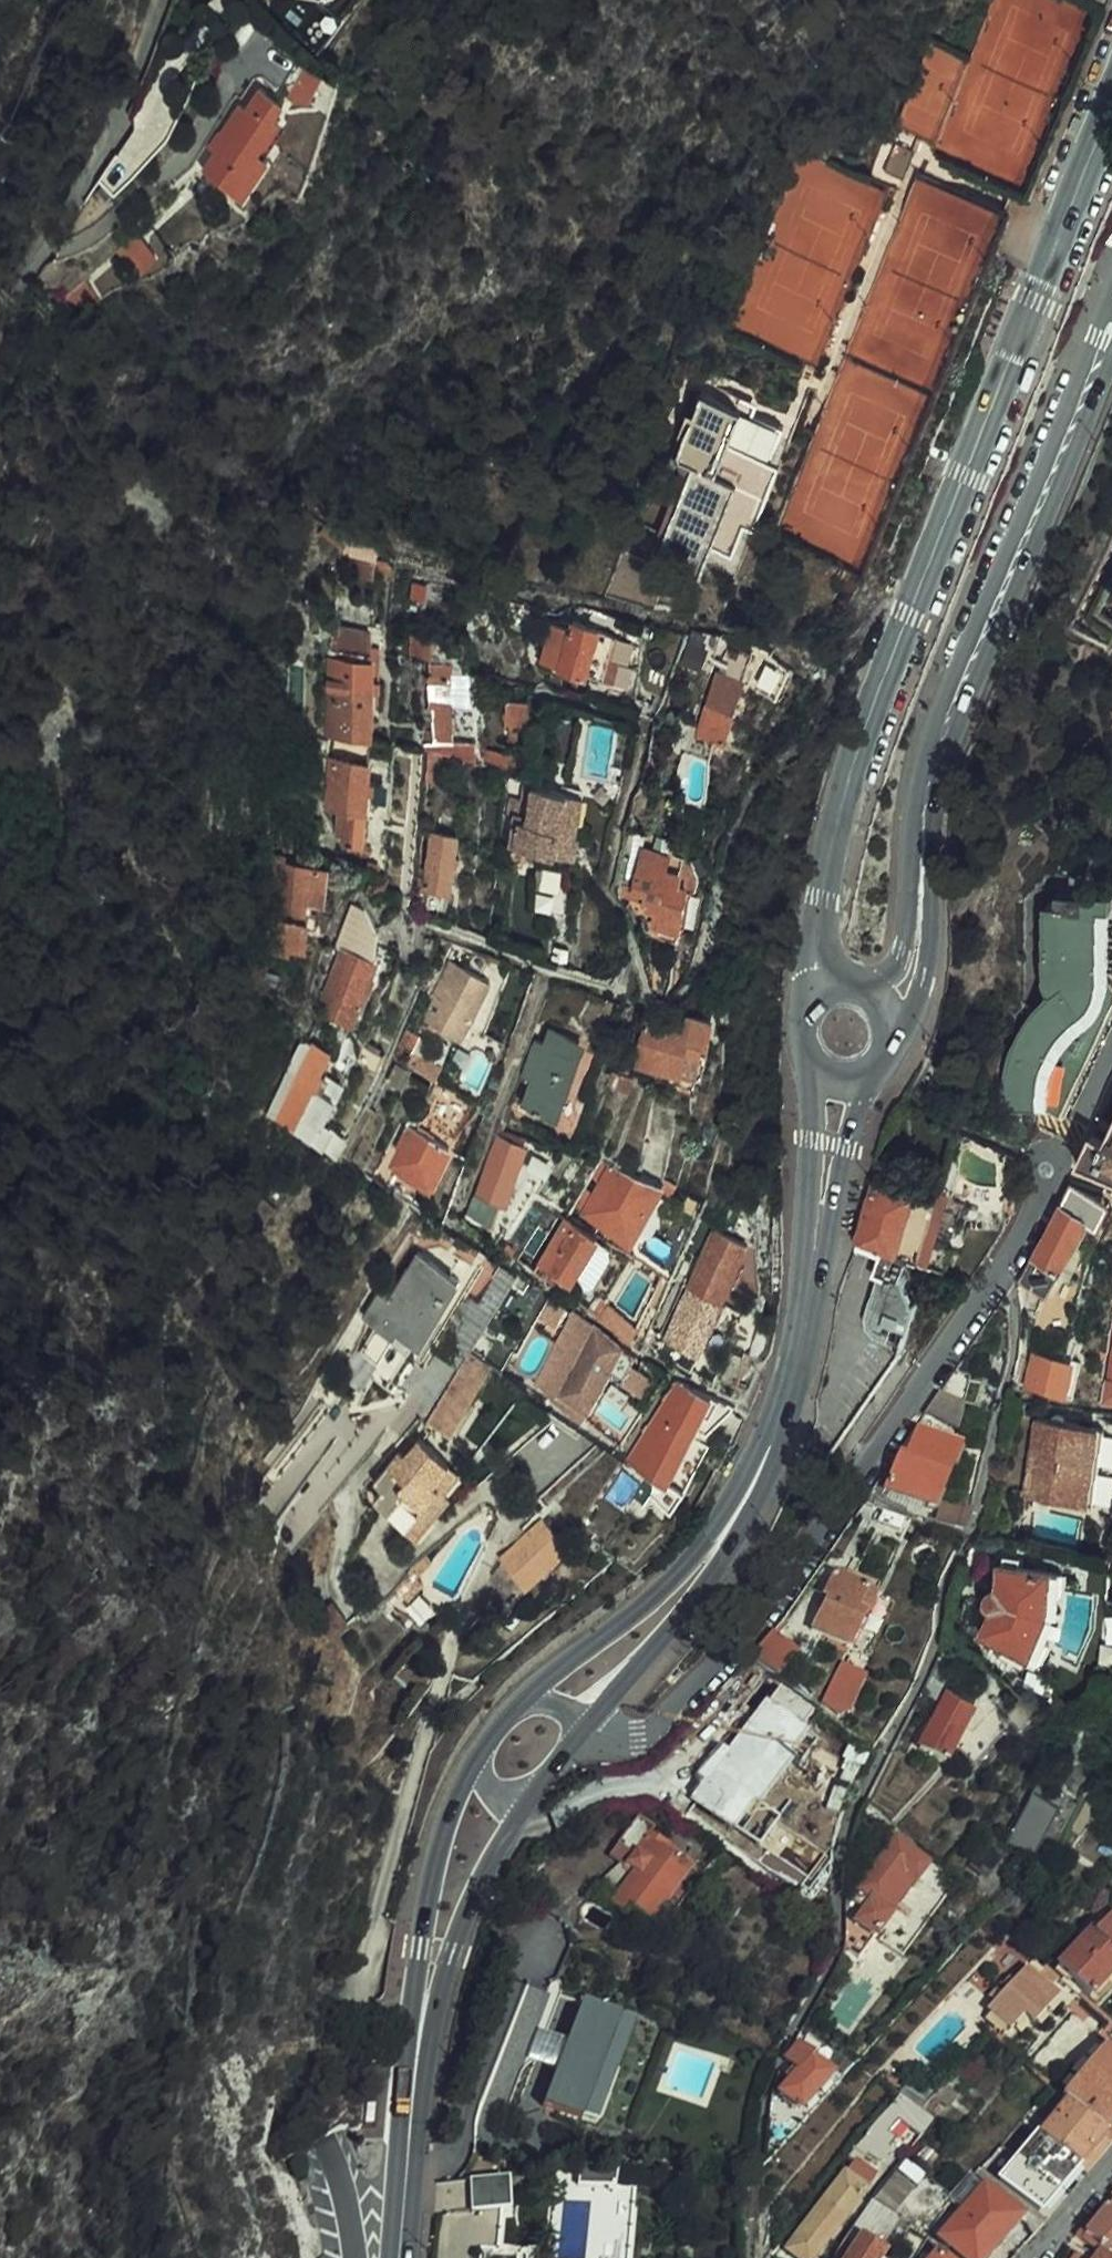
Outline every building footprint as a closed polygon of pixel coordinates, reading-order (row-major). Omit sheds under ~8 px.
[(306,62),(292,95),(314,104),(328,71),(306,62)] [(243,103),(227,127),(262,152),(283,120),(279,117),(287,104),(262,86),(248,107),(243,103)] [(262,152),(227,127),(224,133),(228,136),(218,151),(206,169),(237,189),(262,152)] [(228,136),(224,133),(220,130),(209,144),(218,151),(228,136)] [(246,196),(271,159),(262,152),(237,189),(246,196)] [(894,199),(906,171),(888,164),(877,191),(894,199)] [(128,247),(134,252),(151,245),(140,234),(128,247)] [(151,245),(134,252),(145,263),(158,252),(151,245)] [(668,525),(734,543),(779,427),(751,416),(746,427),(721,417),(725,406),(700,396),(675,460),(690,467),(668,525)] [(746,427),(751,416),(725,406),(721,417),(746,427)] [(730,552),(734,543),(668,525),(656,557),(699,574),(711,545),(730,552)] [(375,565),(357,563),(355,577),(374,579),(375,565)] [(486,611),(476,604),(469,617),(477,624),(486,611)] [(551,623),(540,663),(610,683),(618,662),(609,658),(616,634),(570,621),(568,628),(551,623)] [(691,629),(680,660),(698,665),(705,644),(718,645),(719,635),(691,629)] [(411,639),(411,658),(433,657),(432,639),(411,639)] [(722,676),(715,674),(695,735),(689,754),(709,760),(714,741),(723,743),(742,682),(739,681),(748,655),(731,649),(722,676)] [(443,755),(452,757),(451,706),(467,704),(466,671),(454,671),(454,662),(426,663),(428,678),(429,709),(432,709),(432,753),(443,755)] [(368,739),(370,665),(335,664),(335,709),(327,710),(327,738),(368,739)] [(508,700),(505,723),(527,726),(530,703),(508,700)] [(422,752),(428,752),(432,753),(432,709),(429,709),(423,710),(422,752)] [(689,754),(695,735),(690,734),(684,753),(689,754)] [(428,752),(425,785),(441,786),(443,755),(432,753),(428,752)] [(363,845),(369,765),(332,763),(328,811),(344,812),(341,844),(363,845)] [(557,833),(565,794),(524,786),(521,801),(519,814),(513,812),(512,816),(507,845),(553,854),(557,833)] [(582,797),(565,794),(557,833),(573,836),(582,797)] [(519,814),(521,801),(510,800),(508,816),(512,816),(513,812),(519,814)] [(672,837),(632,830),(621,891),(632,894),(642,850),(669,856),(672,837)] [(447,890),(455,836),(433,832),(424,887),(447,890)] [(573,836),(557,833),(553,854),(574,858),(578,838),(573,836)] [(642,850),(632,894),(643,897),(642,904),(648,906),(647,910),(655,912),(652,927),(657,928),(656,934),(658,938),(676,942),(688,888),(678,885),(680,874),(667,871),(669,856),(642,850)] [(305,916),(306,900),(306,886),(325,887),(326,865),(285,862),(285,857),(274,856),(267,948),(287,950),(288,943),(308,944),(310,917),(305,916)] [(306,886),(306,900),(324,901),(325,887),(306,886)] [(1001,1111),(1035,1109),(1036,1093),(1040,1070),(1052,1044),(1069,1024),(1092,1002),(1100,989),(1100,912),(1111,911),(1111,895),(1054,895),(1054,911),(1041,911),(1042,988),(1046,997),(1027,1018),(1015,1037),(1007,1058),(1002,1077),(1001,1111)] [(1036,1093),(1035,1109),(1047,1108),(1049,1081),(1056,1062),(1069,1044),(1096,1018),(1105,1003),(1111,983),(1111,911),(1100,912),(1100,989),(1092,1002),(1069,1024),(1052,1044),(1040,1070),(1036,1093)] [(350,1022),(376,963),(344,950),(324,997),(328,1014),(350,1022)] [(486,982),(447,963),(419,1022),(457,1041),(486,982)] [(275,992),(279,977),(265,974),(262,989),(275,992)] [(667,1029),(679,1020),(660,1016),(658,1027),(667,1029)] [(682,1018),(679,1020),(667,1029),(658,1027),(644,1025),(636,1065),(693,1076),(703,1023),(682,1018)] [(539,1058),(530,1081),(521,1106),(563,1121),(571,1099),(562,1096),(580,1045),(549,1034),(543,1049),(533,1045),(530,1055),(539,1058)] [(265,1115),(302,1134),(339,1154),(349,1136),(322,1123),(339,1086),(318,1075),(330,1051),(304,1038),(302,1038),(265,1115)] [(472,1054),(499,1066),(505,1051),(477,1041),(472,1054)] [(521,1078),(530,1081),(539,1058),(530,1055),(521,1078)] [(448,1152),(404,1130),(394,1150),(389,1148),(379,1169),(427,1193),(448,1152)] [(1110,1141),(1096,1136),(1093,1141),(1111,1150),(1111,1137),(1110,1141)] [(500,1204),(521,1149),(496,1140),(475,1194),(500,1204)] [(1087,1153),(1080,1165),(1103,1172),(1111,1154),(1111,1150),(1093,1141),(1087,1153)] [(1103,1172),(1111,1174),(1111,1154),(1103,1172)] [(878,1164),(855,1243),(909,1260),(915,1262),(922,1241),(937,1189),(907,1179),(908,1174),(878,1164)] [(663,1185),(610,1167),(583,1215),(630,1242),(663,1185)] [(1072,1184),(1021,1281),(1048,1295),(1086,1223),(1099,1230),(1111,1205),(1072,1184)] [(949,1193),(937,1189),(922,1241),(933,1245),(945,1204),(949,1193)] [(1006,1221),(1005,1190),(977,1191),(978,1222),(1006,1221)] [(540,1252),(558,1215),(534,1204),(517,1241),(540,1252)] [(565,1217),(532,1272),(544,1279),(550,1268),(571,1281),(593,1243),(595,1240),(574,1228),(577,1224),(565,1217)] [(674,1364),(690,1372),(710,1328),(716,1331),(726,1310),(719,1307),(728,1289),(734,1292),(744,1270),(736,1267),(745,1249),(713,1234),(663,1341),(681,1350),(674,1364)] [(915,1262),(943,1271),(950,1251),(933,1245),(922,1241),(915,1262)] [(564,1293),(576,1301),(583,1288),(606,1250),(593,1243),(571,1281),(564,1293)] [(909,1260),(855,1243),(850,1291),(830,1393),(810,1462),(824,1466),(902,1350),(916,1311),(903,1280),(909,1260)] [(606,1250),(583,1288),(603,1299),(627,1261),(607,1248),(606,1250)] [(421,1342),(460,1280),(417,1253),(388,1298),(379,1292),(364,1316),(394,1335),(399,1328),(421,1342)] [(588,1310),(632,1339),(638,1326),(594,1300),(588,1310)] [(494,1311),(488,1321),(501,1329),(508,1318),(494,1311)] [(621,1389),(630,1371),(612,1361),(618,1349),(569,1314),(535,1381),(557,1394),(553,1401),(582,1420),(603,1379),(621,1389)] [(488,1321),(468,1352),(482,1360),(501,1329),(488,1321)] [(1100,1403),(1111,1405),(1111,1336),(1100,1403)] [(630,1371),(635,1360),(626,1354),(618,1349),(612,1361),(630,1371)] [(468,1352),(431,1413),(436,1416),(444,1423),(482,1360),(468,1352)] [(1030,1357),(1023,1392),(1061,1398),(1063,1382),(1057,1380),(1060,1364),(1030,1357)] [(969,1378),(956,1371),(926,1415),(958,1429),(969,1378)] [(664,1484),(699,1419),(709,1400),(676,1382),(625,1461),(659,1480),(647,1500),(670,1514),(682,1495),(664,1484)] [(1079,1390),(1076,1400),(1088,1402),(1089,1392),(1079,1390)] [(706,1422),(716,1403),(709,1400),(699,1419),(706,1422)] [(1036,1422),(1025,1500),(1094,1509),(1097,1491),(1111,1493),(1111,1453),(1103,1452),(1106,1432),(1036,1422)] [(886,1489),(933,1510),(960,1448),(916,1429),(906,1455),(899,1455),(896,1465),(886,1489)] [(397,1470),(384,1488),(375,1499),(406,1525),(439,1484),(435,1481),(449,1463),(418,1438),(406,1454),(401,1450),(389,1465),(397,1470)] [(373,1479),(384,1488),(397,1470),(389,1465),(386,1462),(373,1479)] [(882,1498),(929,1519),(933,1510),(886,1489),(882,1498)] [(910,1522),(867,1501),(854,1520),(900,1542),(910,1522)] [(937,1522),(965,1532),(970,1518),(971,1513),(944,1503),(937,1522)] [(571,1543),(541,1520),(504,1564),(534,1588),(571,1543)] [(1006,1562),(1021,1564),(1021,1555),(1008,1554),(1006,1562)] [(1055,1569),(1021,1564),(1006,1562),(1002,1562),(1000,1587),(991,1593),(990,1598),(993,1606),(981,1629),(1040,1660),(1048,1638),(1043,1635),(1037,1633),(1047,1600),(1050,1590),(1055,1569)] [(848,1648),(865,1614),(859,1610),(869,1588),(835,1572),(823,1597),(826,1599),(812,1630),(848,1648)] [(1057,1592),(1050,1590),(1047,1600),(1037,1633),(1043,1635),(1057,1592)] [(773,1633),(751,1659),(758,1664),(777,1679),(798,1653),(773,1633)] [(777,1679),(758,1664),(740,1687),(766,1704),(750,1725),(707,1782),(710,1784),(699,1798),(733,1823),(750,1800),(766,1780),(811,1719),(804,1715),(811,1706),(777,1679)] [(848,1712),(861,1685),(854,1680),(857,1673),(843,1666),(826,1701),(848,1712)] [(854,1680),(861,1685),(865,1677),(857,1673),(854,1680)] [(953,1683),(922,1743),(949,1757),(980,1698),(953,1683)] [(766,1704),(740,1687),(726,1708),(750,1725),(766,1704)] [(1066,1727),(1057,1746),(1076,1758),(1087,1742),(1066,1727)] [(787,1796),(766,1780),(750,1800),(772,1817),(787,1796)] [(812,1872),(840,1818),(806,1801),(776,1854),(812,1872)] [(1033,1858),(1056,1814),(1031,1801),(1008,1845),(1033,1858)] [(690,1871),(711,1843),(675,1816),(658,1837),(675,1851),(671,1857),(690,1871)] [(633,1877),(611,1907),(624,1916),(629,1910),(651,1927),(663,1911),(692,1872),(690,1871),(671,1857),(675,1851),(658,1837),(653,1833),(656,1829),(642,1819),(617,1850),(631,1859),(623,1869),(633,1877)] [(906,1876),(917,1885),(930,1868),(898,1842),(854,1901),(867,1912),(858,1923),(862,1926),(876,1938),(895,1914),(883,1905),(906,1876)] [(617,1850),(610,1858),(623,1869),(631,1859),(617,1850)] [(702,1880),(692,1872),(663,1911),(673,1919),(702,1880)] [(895,1914),(917,1885),(906,1876),(883,1905),(895,1914)] [(1103,1913),(1069,1949),(1074,1953),(1059,1969),(1094,2000),(1111,1981),(1111,1921),(1103,1913)] [(876,1938),(862,1926),(846,1953),(858,1962),(876,1938)] [(1002,1993),(985,2012),(999,2024),(1009,2031),(1022,2016),(1032,2025),(1055,1999),(1045,1990),(1056,1977),(1042,1964),(1039,1967),(1033,1961),(1002,1993)] [(584,2094),(615,2017),(596,2009),(579,2047),(567,2074),(561,2085),(584,2094)] [(633,2025),(615,2017),(584,2094),(561,2085),(550,2109),(588,2126),(589,2122),(632,2028),(633,2025)] [(632,2028),(589,2122),(605,2129),(647,2034),(632,2028)] [(546,2065),(567,2074),(579,2047),(559,2040),(546,2065)] [(1105,2135),(1111,2127),(1111,2049),(1108,2045),(1061,2098),(1068,2104),(1105,2135)] [(802,2113),(831,2079),(811,2062),(814,2059),(800,2047),(787,2060),(798,2072),(781,2093),(802,2113)] [(983,2073),(968,2059),(920,2112),(932,2123),(964,2089),(968,2091),(983,2073)] [(898,2096),(916,2109),(928,2095),(912,2081),(898,2096)] [(932,2123),(920,2112),(916,2109),(898,2096),(875,2123),(885,2131),(897,2117),(922,2137),(932,2123)] [(1105,2135),(1068,2104),(1039,2137),(1076,2168),(1105,2135)] [(890,2152),(866,2133),(853,2148),(877,2167),(890,2152)] [(1076,2168),(1039,2137),(998,2184),(1028,2210),(1036,2216),(1076,2168)] [(984,2165),(996,2177),(1016,2155),(1004,2144),(984,2165)] [(767,2149),(765,2170),(779,2154),(767,2149)] [(867,2170),(854,2161),(786,2251),(796,2257),(813,2257),(864,2191),(855,2185),(867,2170)] [(599,2189),(601,2169),(578,2167),(576,2187),(599,2189)] [(992,2179),(979,2168),(967,2182),(980,2193),(992,2179)] [(874,2176),(867,2170),(855,2185),(864,2191),(874,2176)] [(914,2188),(892,2172),(871,2198),(895,2215),(914,2188)] [(998,2184),(992,2179),(980,2193),(1017,2223),(1028,2210),(998,2184)] [(980,2193),(967,2182),(947,2205),(960,2216),(980,2193)] [(506,2213),(504,2186),(470,2187),(472,2216),(506,2213)] [(980,2193),(960,2216),(937,2242),(956,2257),(987,2257),(1017,2223),(980,2193)] [(895,2215),(871,2198),(850,2231),(884,2253),(897,2233),(904,2222),(895,2215)] [(1036,2216),(1028,2210),(1017,2223),(1031,2236),(1043,2222),(1036,2216)] [(1106,2210),(1096,2222),(1111,2234),(1111,2233),(1111,2214),(1106,2210)] [(913,2230),(904,2222),(897,2233),(907,2239),(913,2230)] [(1084,2235),(1100,2247),(1111,2234),(1096,2222),(1084,2235)] [(850,2231),(838,2249),(835,2257),(880,2257),(884,2253),(850,2231)] [(1111,2234),(1100,2247),(1109,2254),(1111,2256),(1111,2233),(1111,2234)]
